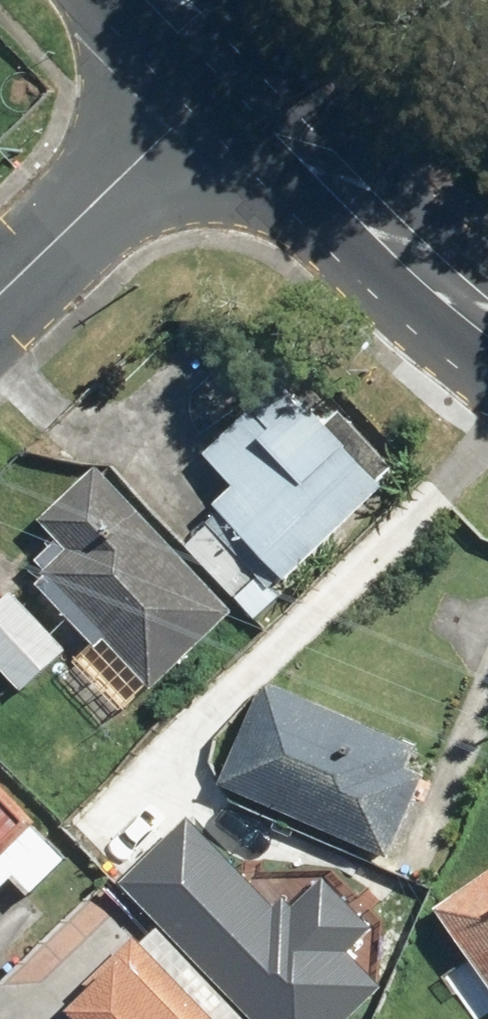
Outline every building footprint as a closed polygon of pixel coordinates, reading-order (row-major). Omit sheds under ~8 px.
[(236,500),(220,516),(295,590),(394,489),(288,385),(204,469),(236,500)] [(62,574),(52,583),(107,643),(116,635),(161,684),(249,604),(116,457),(51,516),(69,536),(46,557),(62,574)] [(0,605),(0,656),(30,688),(77,644),(21,585),(0,605)] [(411,745),(263,685),(221,786),(391,856),(423,779),(401,770),(411,745)] [(3,896),(19,879),(36,895),(84,847),(1,764),(0,765),(0,893),(3,896)] [(119,883),(253,1018),(343,1018),(375,988),(342,954),(366,931),(318,882),(284,915),(187,817),(119,883)] [(449,904),(487,960),(487,876),(449,904)] [(238,1018),(154,926),(133,945),(127,938),(80,980),(89,990),(74,1004),(87,1018),(237,1018),(238,1018)]
